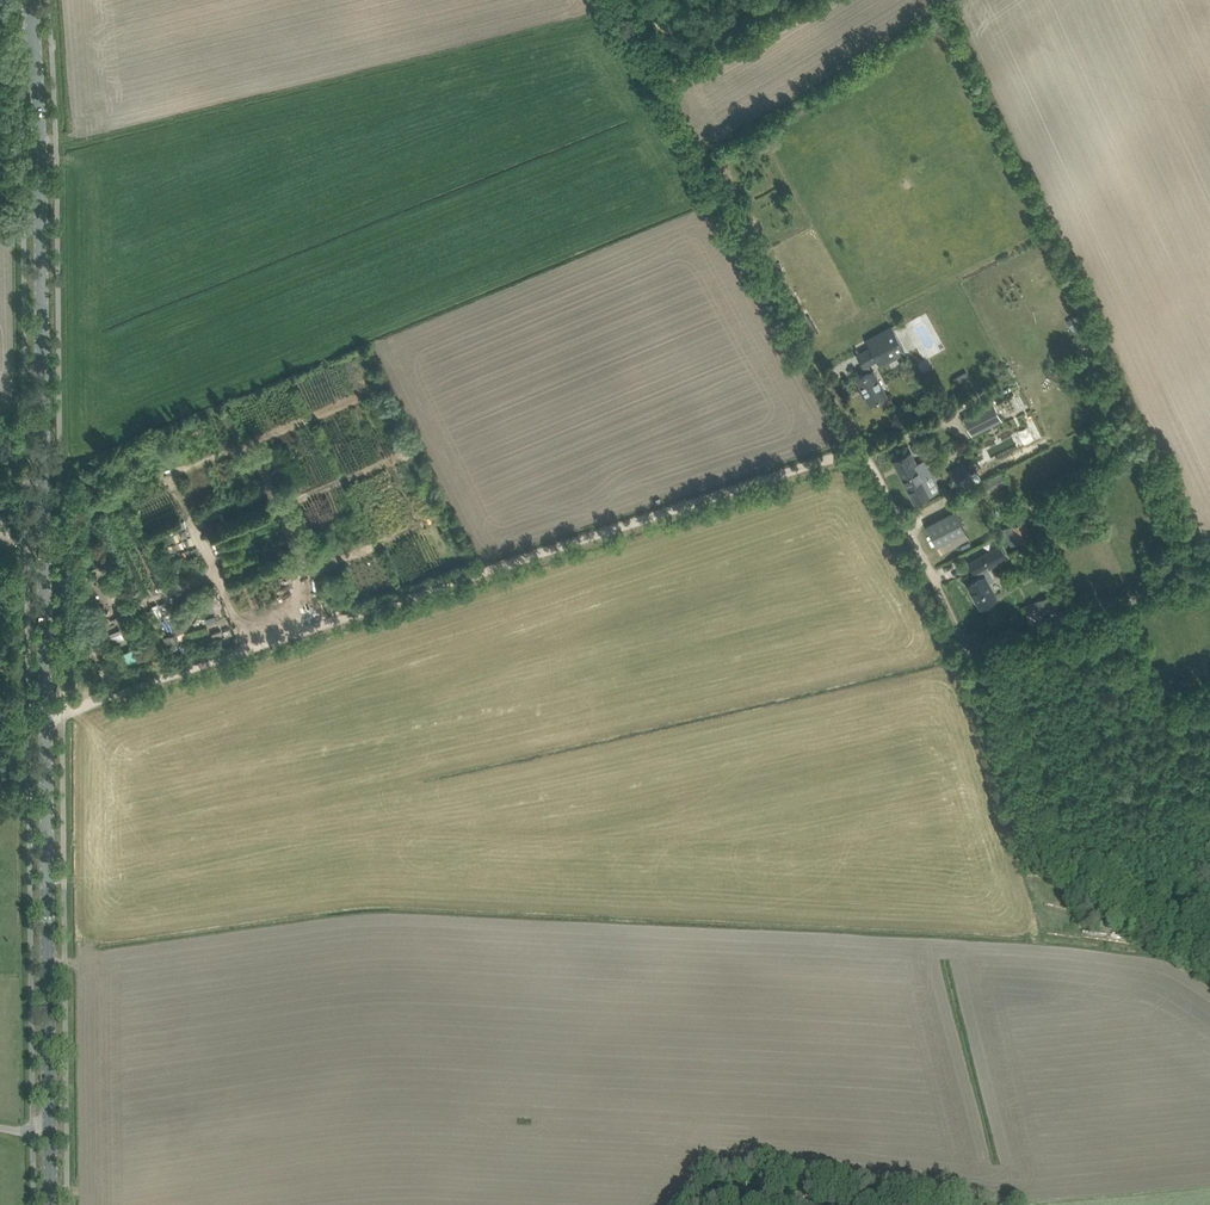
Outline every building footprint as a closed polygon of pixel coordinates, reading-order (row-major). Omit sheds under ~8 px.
[(923,333),(929,349),(948,342),(937,314),(934,315),(930,305),(911,312),(920,334),(923,333)] [(1073,318),(1067,322),(1073,332),(1079,328),(1073,318)] [(881,365),(906,351),(893,327),(868,341),(872,348),(859,355),(866,368),(879,361),(881,365)] [(960,374),(971,369),(968,360),(956,366),(960,374)] [(857,379),(871,404),(888,395),(874,370),(857,379)] [(1003,420),(993,402),(963,417),(972,436),(1003,420)] [(915,502),(941,489),(925,459),(916,463),(911,452),(901,457),(899,453),(894,456),(896,460),(894,461),(915,502)] [(949,471),(961,491),(983,479),(977,470),(973,473),(966,460),(949,471)] [(1075,491),(1082,488),(1080,483),(1073,486),(1075,491)] [(1079,512),(1073,496),(1066,498),(1072,515),(1079,512)] [(971,538),(956,510),(926,525),(941,554),(971,538)] [(1003,528),(1012,547),(1035,535),(1025,517),(1003,528)] [(178,531),(182,539),(192,533),(189,526),(178,531)] [(167,534),(161,537),(164,544),(170,540),(167,534)] [(980,577),(968,584),(981,607),(991,601),(999,597),(991,582),(995,580),(988,567),(988,566),(989,567),(1007,557),(1006,555),(1000,545),(980,556),(969,562),(975,572),(977,571),(980,577)] [(178,552),(179,559),(187,558),(185,550),(178,552)] [(214,596),(227,591),(220,572),(207,578),(214,596)] [(1038,590),(1043,598),(1054,591),(1050,583),(1038,590)] [(1047,596),(1036,601),(1041,614),(1051,610),(1061,605),(1055,593),(1047,596)] [(224,615),(215,618),(218,625),(227,622),(224,615)] [(167,621),(174,635),(183,630),(176,616),(167,621)] [(112,628),(131,628),(131,618),(112,618),(112,628)] [(230,628),(224,631),(226,637),(232,634),(230,628)] [(212,633),(214,638),(223,635),(221,630),(212,633)]
